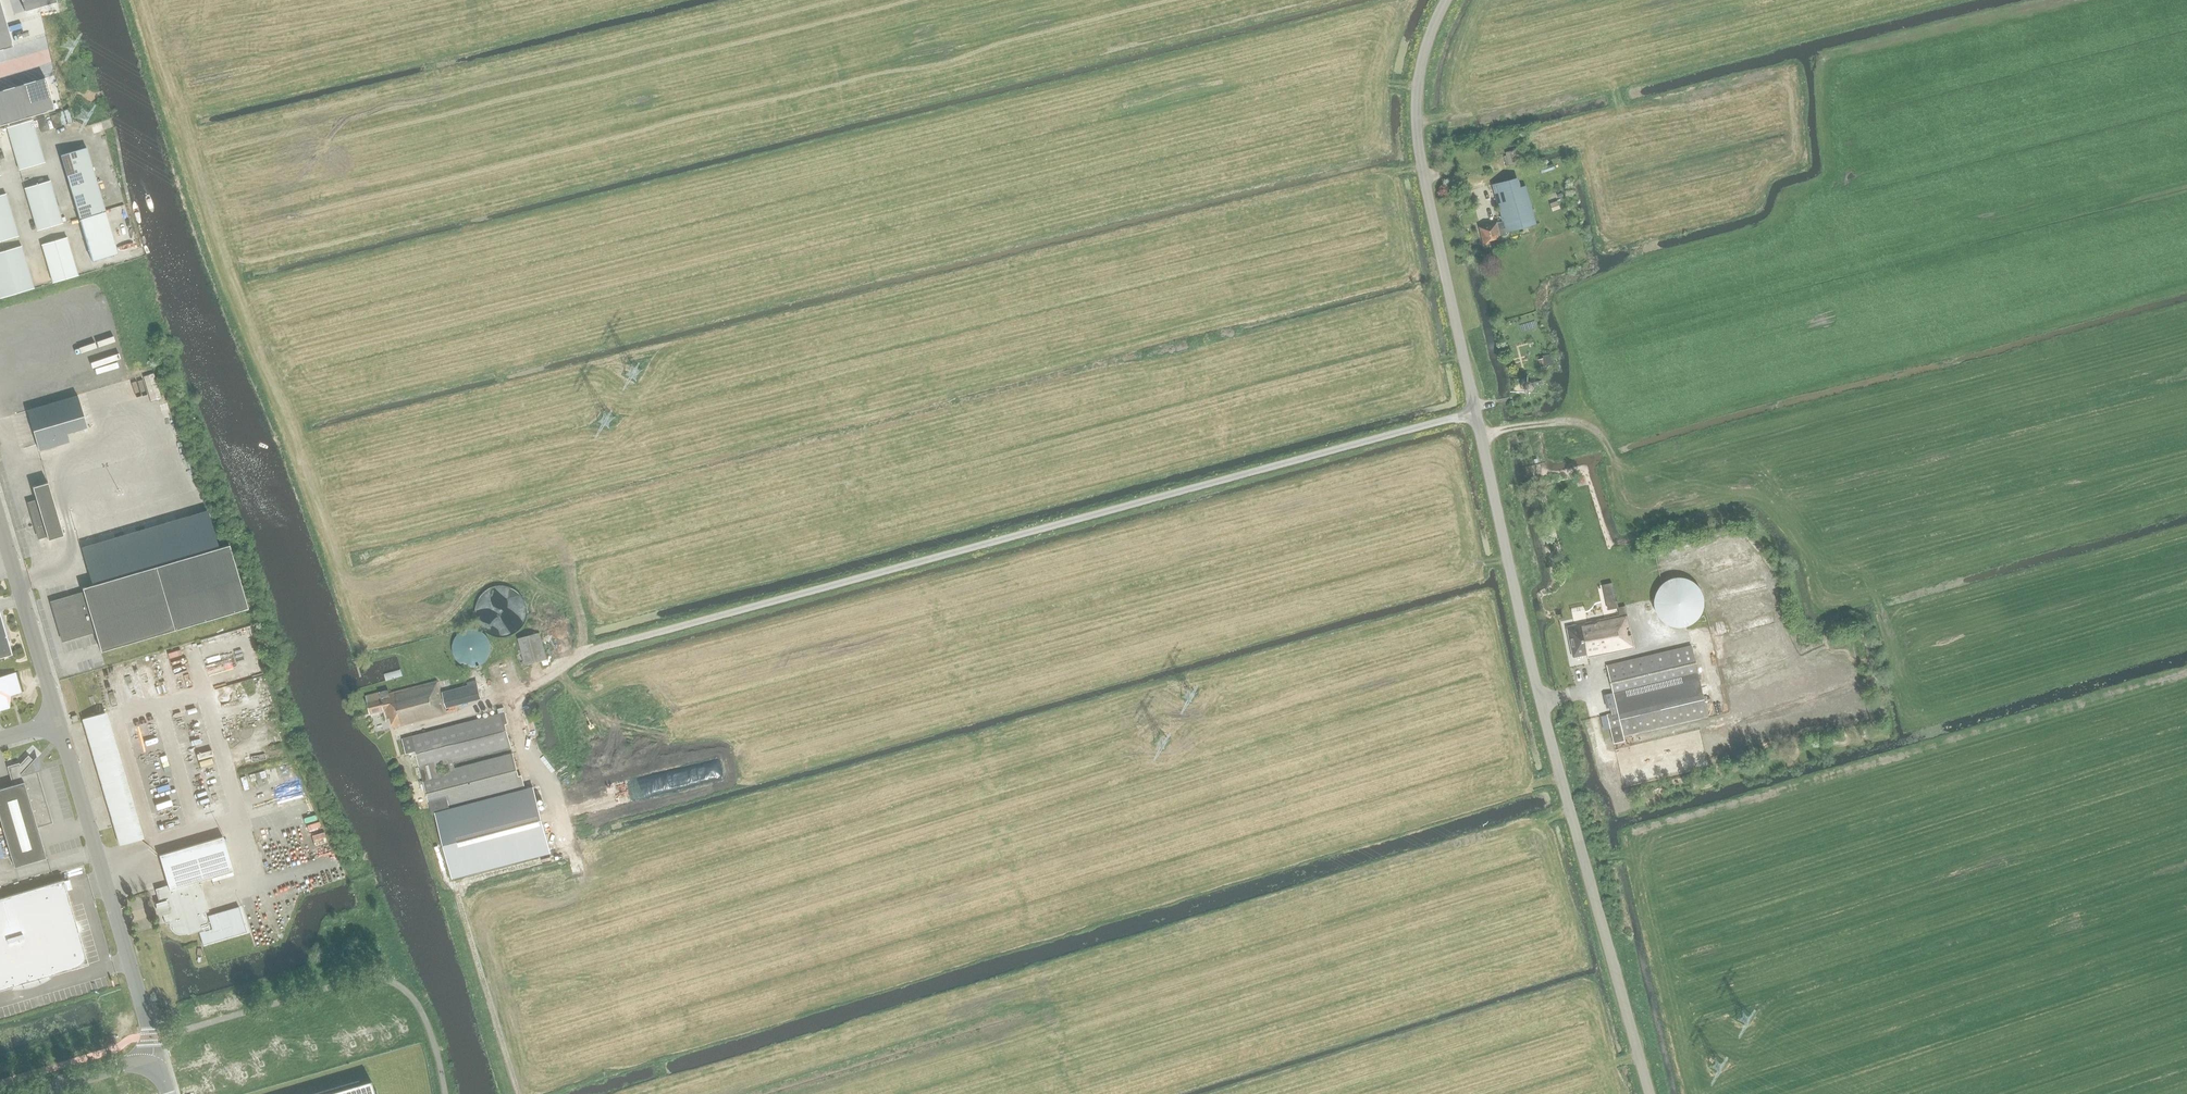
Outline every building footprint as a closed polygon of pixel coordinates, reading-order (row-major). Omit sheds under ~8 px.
[(25,11),(56,2),(56,0),(22,0),(25,11)] [(0,16),(0,50),(14,46),(8,26),(4,14),(0,16)] [(45,78),(24,85),(33,116),(54,110),(45,78)] [(24,85),(3,91),(12,122),(33,116),(24,85)] [(0,92),(0,126),(12,122),(3,91),(0,92)] [(61,126),(57,112),(50,115),(54,128),(61,126)] [(48,130),(44,116),(37,118),(41,132),(48,130)] [(7,127),(10,138),(35,131),(32,120),(7,127)] [(13,149),(38,141),(35,131),(10,138),(13,149)] [(16,159),(42,152),(38,141),(13,149),(16,159)] [(60,155),(67,176),(92,168),(86,147),(60,155)] [(1520,163),(1516,150),(1506,153),(1509,166),(1520,163)] [(42,152),(16,159),(19,170),(45,162),(42,152)] [(73,197),(99,189),(92,168),(67,176),(73,197)] [(1515,178),(1492,184),(1502,222),(1480,228),(1485,245),(1501,240),(1498,230),(1504,228),(1505,233),(1536,225),(1526,185),(1517,188),(1515,178)] [(25,188),(28,199),(53,191),(50,181),(25,188)] [(79,218),(105,210),(99,189),(73,197),(79,218)] [(53,191),(28,199),(31,209),(56,202),(53,191)] [(9,204),(6,194),(0,195),(0,207),(9,204)] [(34,220),(59,212),(56,202),(31,209),(34,220)] [(12,215),(9,204),(0,207),(0,218),(12,215)] [(83,230),(108,222),(105,211),(80,219),(83,230)] [(37,231),(63,223),(59,212),(34,220),(37,231)] [(15,225),(12,215),(0,218),(0,230),(15,225)] [(108,222),(83,230),(86,240),(111,233),(108,222)] [(2,241),(18,236),(15,225),(0,230),(0,236),(2,241)] [(111,233),(86,240),(89,251),(114,243),(111,233)] [(45,257),(71,250),(67,237),(41,245),(45,257)] [(114,243),(89,251),(92,261),(117,254),(114,243)] [(5,251),(8,262),(24,257),(21,246),(5,251)] [(71,250),(45,257),(49,270),(75,263),(71,250)] [(8,262),(11,272),(28,267),(24,257),(8,262)] [(8,262),(0,264),(0,275),(11,272),(8,262)] [(75,263),(49,270),(53,283),(78,275),(75,263)] [(11,272),(14,282),(31,278),(28,267),(11,272)] [(11,272),(0,275),(0,287),(14,282),(11,272)] [(31,278),(14,282),(17,293),(34,288),(31,278)] [(14,282),(0,287),(0,297),(0,298),(17,293),(14,282)] [(1539,359),(1541,367),(1554,364),(1551,353),(1543,355),(1544,358),(1539,359)] [(1524,380),(1521,385),(1522,389),(1527,393),(1531,392),(1535,386),(1543,385),(1542,380),(1533,382),(1528,379),(1524,380)] [(69,441),(66,433),(87,427),(77,396),(27,410),(39,450),(69,441)] [(32,487),(37,501),(43,523),(36,525),(39,537),(47,535),(48,540),(64,535),(48,482),(32,487)] [(92,585),(82,588),(83,589),(84,593),(85,599),(70,603),(69,597),(52,602),(63,640),(95,630),(96,634),(99,644),(101,651),(245,609),(248,608),(229,545),(222,547),(219,548),(208,510),(82,547),(92,585)] [(1679,627),(1684,626),(1688,625),(1693,623),(1697,619),(1699,616),(1702,612),(1703,607),(1704,602),(1703,598),(1702,593),(1699,589),(1697,585),(1693,582),(1689,580),(1684,578),(1679,577),(1674,578),(1670,580),(1665,582),(1661,585),(1658,590),(1656,593),(1655,598),(1655,603),(1655,607),(1657,612),(1659,616),(1662,620),(1666,623),(1670,625),(1674,626),(1679,627)] [(1609,610),(1618,608),(1617,601),(1616,601),(1612,583),(1603,585),(1609,610)] [(526,604),(524,600),(522,596),(519,592),(516,590),(511,587),(506,586),(499,585),(492,587),(487,589),(481,594),(477,599),(475,604),(474,609),(475,615),(476,619),(478,623),(481,628),(484,631),(489,634),(494,636),(498,637),(503,637),(509,636),(513,634),(517,632),(520,629),(524,625),(526,619),(527,614),(527,609),(526,604)] [(84,593),(69,598),(70,603),(85,598),(84,593)] [(1618,608),(1620,616),(1627,614),(1625,606),(1618,608)] [(1624,615),(1567,626),(1573,657),(1587,654),(1587,657),(1634,648),(1629,624),(1626,625),(1624,615)] [(9,655),(0,625),(0,658),(9,655)] [(471,667),(474,667),(478,666),(481,664),(484,662),(487,659),(488,655),(489,651),(490,648),(489,645),(488,641),(487,637),(484,635),(481,632),(478,630),(474,629),(471,629),(467,629),(464,630),(460,632),(458,634),(455,637),(453,641),(452,645),(452,648),(452,651),(453,655),(455,659),(458,662),(460,664),(464,666),(467,667),(471,667)] [(518,638),(525,665),(546,660),(539,633),(518,638)] [(1708,716),(1701,684),(1700,680),(1692,646),(1607,665),(1617,713),(1607,715),(1610,726),(1621,723),(1623,736),(1708,716)] [(15,672),(0,677),(0,710),(9,707),(6,696),(21,692),(15,672)] [(389,690),(366,697),(371,715),(385,711),(388,720),(391,719),(393,729),(445,715),(442,703),(444,702),(446,709),(481,700),(476,684),(442,693),(443,698),(441,699),(437,682),(390,694),(389,690)] [(84,711),(119,844),(146,837),(110,704),(84,711)] [(502,713),(402,739),(406,754),(416,751),(432,815),(436,814),(452,876),(550,850),(533,787),(450,809),(449,806),(521,787),(513,753),(455,768),(453,762),(511,747),(502,713)] [(35,761),(28,755),(20,764),(19,763),(8,766),(7,766),(13,785),(2,788),(0,789),(0,820),(14,867),(46,858),(43,848),(37,827),(53,823),(38,771),(35,762),(35,761)] [(168,885),(155,889),(165,924),(169,923),(169,924),(169,925),(169,926),(170,927),(170,928),(171,929),(171,930),(172,931),(173,931),(173,932),(174,933),(175,933),(176,934),(177,934),(178,934),(179,935),(180,935),(182,935),(183,935),(183,934),(184,934),(185,934),(186,934),(187,933),(187,934),(198,931),(202,945),(206,944),(246,932),(239,907),(207,916),(205,912),(209,911),(200,883),(199,884),(198,881),(226,873),(227,877),(233,875),(232,871),(233,871),(223,836),(159,855),(168,885)] [(88,964),(63,880),(0,898),(0,990),(88,964)] [(370,1080),(322,1093),(374,1093),(370,1080)]
